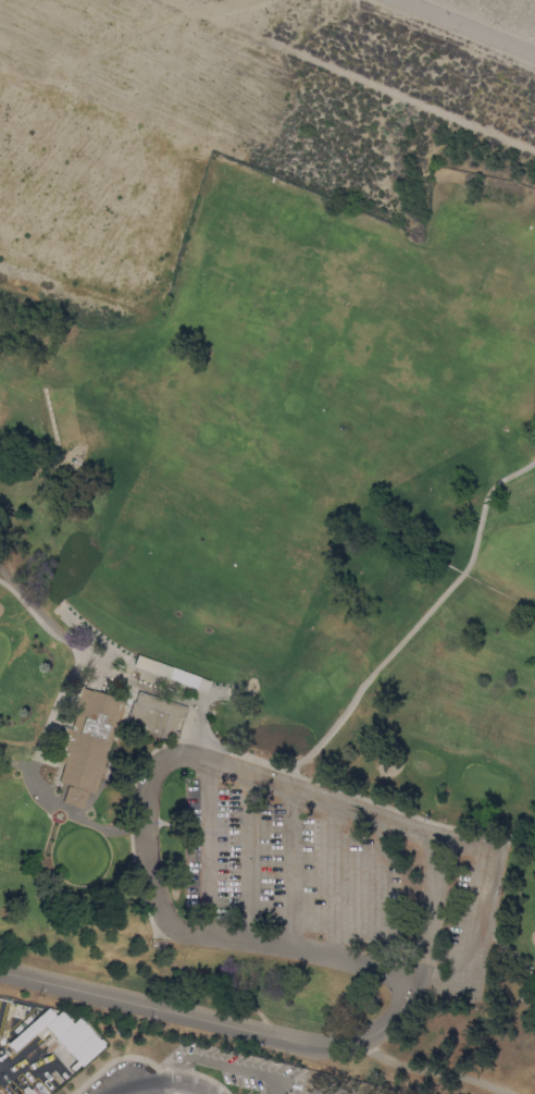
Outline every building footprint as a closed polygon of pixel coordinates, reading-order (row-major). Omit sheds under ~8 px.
[(54,474),(59,477),(46,490),(41,485),(54,474)] [(83,808),(87,791),(94,794),(114,727),(123,701),(83,687),(69,727),(63,726),(52,760),(63,763),(59,776),(60,782),(66,784),(63,794),(61,800),(83,808)] [(127,688),(137,691),(134,701),(133,701),(123,729),(114,727),(123,701),(127,688)] [(159,741),(160,736),(169,739),(169,736),(176,738),(178,733),(173,732),(178,716),(183,717),(186,708),(137,691),(134,701),(133,701),(123,729),(159,741)] [(79,1066),(103,1043),(77,1016),(70,1022),(58,1010),(42,1026),(79,1066)]
